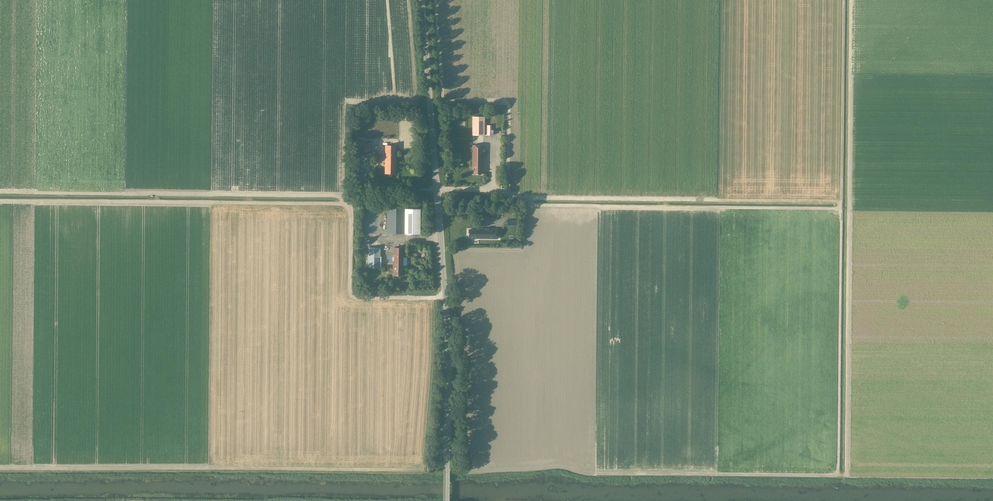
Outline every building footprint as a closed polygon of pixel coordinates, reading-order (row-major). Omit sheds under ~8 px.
[(484,135),(485,117),(472,117),(472,135),(484,135)] [(482,154),(482,145),(472,145),(472,167),(474,167),(474,174),(478,174),(478,175),(481,175),(481,169),(482,169),(482,158),(483,158),(483,154),(482,154)] [(385,159),(385,174),(395,174),(395,146),(385,146),(385,155),(385,159)] [(387,208),(386,234),(420,234),(420,209),(387,208)] [(473,237),(473,238),(497,239),(498,229),(489,229),(489,228),(484,228),(484,229),(475,228),(475,230),(468,230),(468,234),(468,237),(473,237)] [(380,268),(380,248),(368,247),(367,267),(380,268)] [(393,261),(393,276),(403,276),(403,248),(393,248),(393,257),(393,261)]
